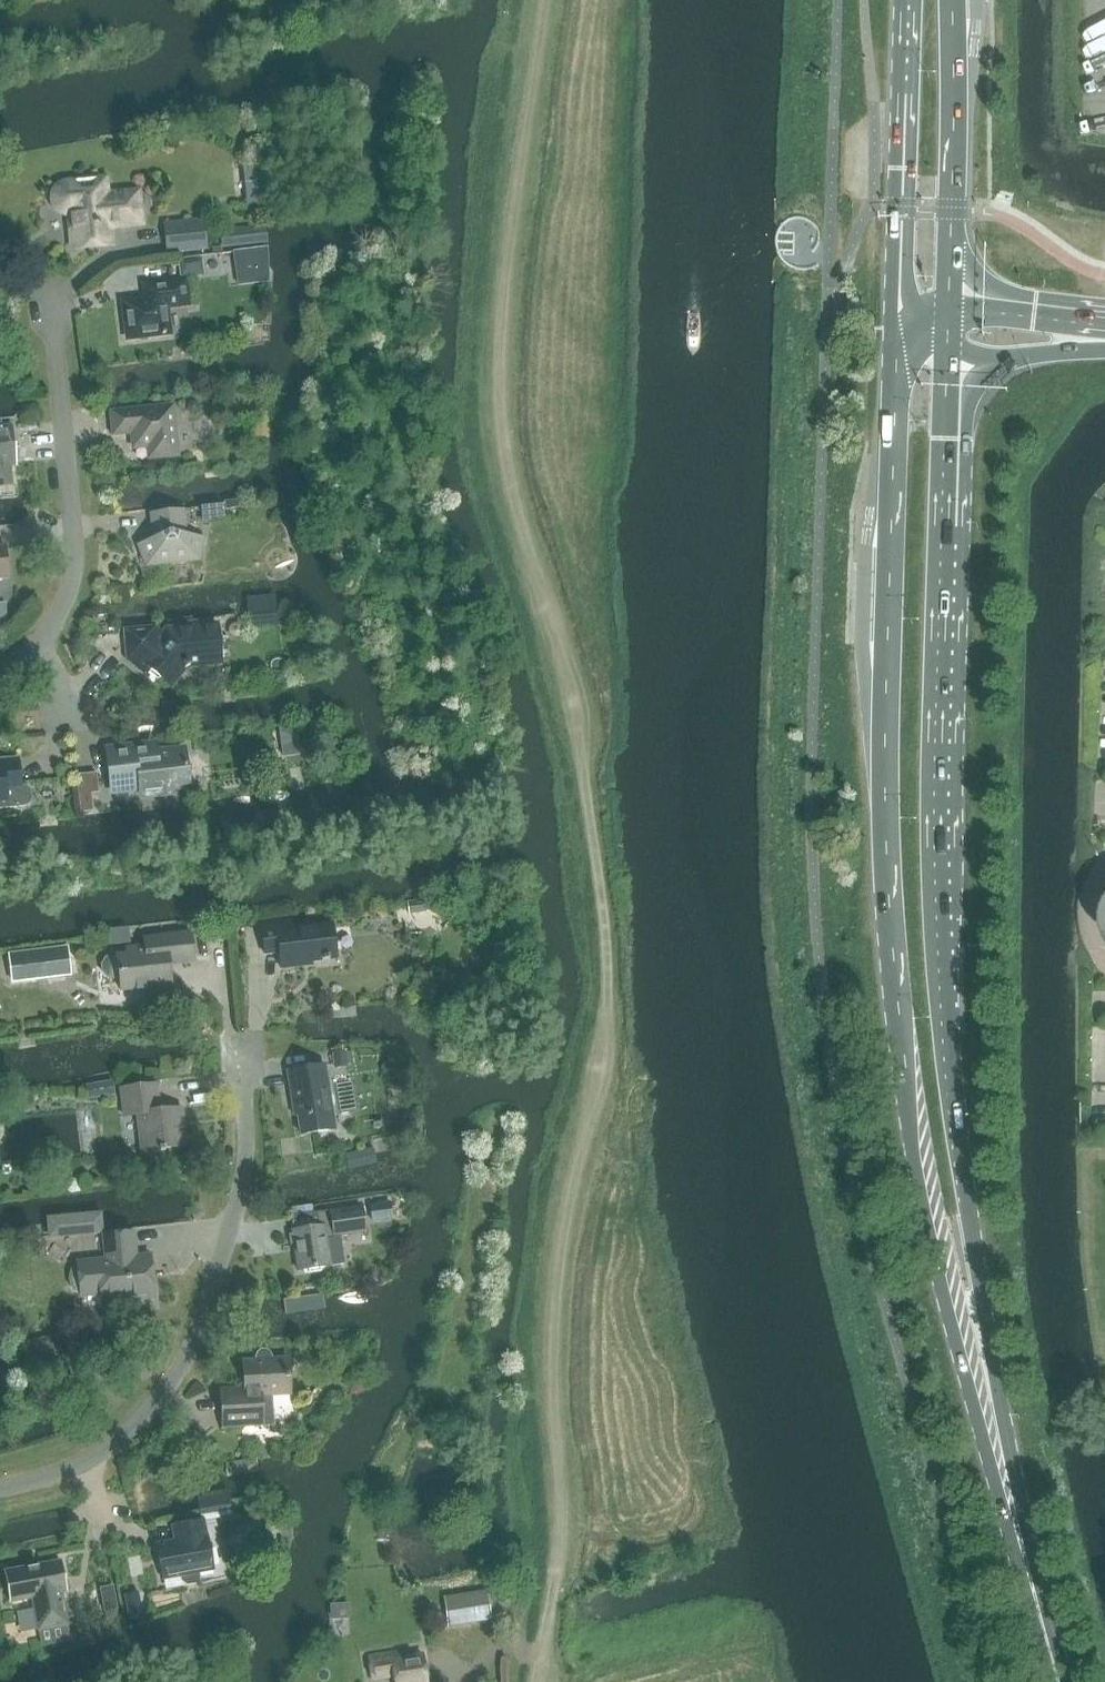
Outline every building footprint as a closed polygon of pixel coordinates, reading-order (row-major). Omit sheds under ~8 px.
[(138,193),(111,195),(109,175),(62,180),(57,183),(54,186),(51,191),(49,195),(49,200),(51,206),(54,211),(59,215),(64,217),(70,217),(73,249),(111,246),(109,225),(117,224),(118,226),(141,223),(138,193)] [(171,223),(164,223),(165,228),(167,252),(206,248),(203,219),(171,223)] [(201,259),(178,262),(180,278),(202,276),(201,259)] [(127,339),(170,334),(167,308),(189,306),(186,280),(143,285),(145,300),(123,303),(127,339)] [(187,402),(186,407),(189,411),(194,412),(198,409),(198,405),(196,401),(192,400),(187,402)] [(177,456),(172,407),(111,412),(113,435),(114,435),(114,434),(132,432),(133,448),(148,446),(149,458),(177,456)] [(9,483),(6,450),(15,450),(13,429),(0,430),(0,483),(9,483)] [(239,500),(226,501),(227,509),(240,507),(239,500)] [(202,508),(203,522),(224,520),(223,506),(202,508)] [(146,567),(200,561),(203,538),(186,535),(184,510),(150,513),(153,539),(137,545),(146,567)] [(229,630),(229,631),(229,632),(230,633),(230,634),(231,635),(232,635),(232,636),(233,636),(234,637),(235,637),(236,637),(237,637),(238,637),(239,636),(240,636),(240,635),(241,635),(241,634),(242,634),(242,633),(242,632),(243,631),(243,630),(243,629),(242,628),(242,627),(241,626),(241,625),(240,625),(239,624),(238,624),(237,624),(237,623),(236,623),(235,623),(235,624),(234,624),(233,624),(232,625),(231,625),(231,626),(230,626),(230,627),(230,628),(229,629),(229,630)] [(197,627),(197,624),(178,626),(179,629),(166,630),(160,638),(150,629),(125,631),(128,660),(137,668),(141,663),(150,671),(147,676),(155,683),(160,679),(170,687),(184,670),(189,667),(218,664),(216,642),(219,642),(217,625),(197,627)] [(295,727),(278,730),(280,740),(297,738),(295,727)] [(183,753),(182,749),(167,751),(167,755),(157,756),(156,755),(156,754),(156,753),(155,752),(154,752),(153,751),(151,751),(150,751),(149,752),(148,752),(147,753),(146,755),(146,757),(137,758),(137,752),(107,755),(110,782),(138,778),(139,784),(143,783),(144,794),(146,795),(148,796),(149,797),(151,797),(152,797),(155,796),(156,795),(157,794),(158,793),(159,792),(189,788),(185,753),(183,753)] [(18,759),(0,760),(0,809),(22,807),(26,806),(29,803),(31,799),(30,791),(27,787),(24,785),(20,786),(18,759)] [(71,768),(61,769),(62,778),(71,777),(71,768)] [(84,793),(90,793),(97,792),(95,774),(83,775),(84,793)] [(1097,924),(1097,925),(1097,926),(1097,928),(1097,929),(1097,930),(1098,931),(1098,933),(1098,934),(1098,935),(1099,936),(1099,937),(1099,938),(1100,940),(1100,941),(1101,942),(1101,943),(1102,944),(1102,945),(1103,946),(1103,947),(1104,948),(1104,949),(1104,900),(1104,901),(1103,902),(1103,903),(1102,904),(1102,905),(1101,906),(1101,907),(1100,908),(1100,910),(1099,911),(1099,912),(1099,913),(1098,914),(1098,915),(1098,917),(1098,918),(1097,919),(1097,920),(1097,922),(1097,923),(1097,924)] [(425,901),(407,903),(409,914),(426,912),(425,901)] [(292,929),(291,921),(261,924),(264,954),(279,953),(281,969),(305,966),(304,963),(336,959),(332,924),(292,929)] [(128,928),(108,930),(109,932),(109,935),(110,945),(130,943),(129,932),(128,929),(128,928)] [(145,952),(116,955),(111,956),(105,958),(101,965),(102,974),(107,979),(115,981),(119,980),(120,991),(149,988),(150,994),(172,991),(169,965),(194,962),(190,932),(143,938),(145,952)] [(9,956),(12,982),(71,975),(68,949),(9,956)] [(329,1019),(357,1017),(356,1006),(328,1008),(329,1019)] [(352,1052),(332,1055),(333,1066),(354,1064),(352,1052)] [(386,1064),(382,1069),(383,1075),(388,1079),(394,1078),(398,1073),(397,1066),(392,1063),(386,1064)] [(335,1129),(325,1066),(287,1072),(292,1104),(295,1103),(301,1135),(335,1129)] [(111,1082),(84,1086),(86,1100),(114,1096),(111,1082)] [(159,1112),(154,1107),(153,1102),(158,1102),(156,1085),(121,1089),(124,1117),(137,1115),(142,1153),(159,1151),(159,1154),(164,1153),(164,1149),(186,1146),(181,1109),(159,1112)] [(345,1154),(348,1170),(377,1163),(374,1148),(345,1154)] [(390,1201),(369,1204),(371,1220),(392,1217),(390,1201)] [(343,1263),(340,1237),(350,1235),(349,1224),(363,1222),(361,1207),(330,1211),(330,1212),(317,1214),(319,1228),(292,1231),(298,1271),(330,1266),(330,1264),(343,1263)] [(102,1211),(46,1216),(48,1238),(104,1233),(102,1211)] [(137,1265),(136,1256),(134,1232),(103,1235),(105,1259),(77,1262),(77,1266),(72,1269),(70,1275),(69,1281),(71,1287),(74,1292),(80,1293),(80,1297),(100,1296),(101,1304),(154,1299),(151,1264),(137,1265)] [(23,1361),(64,1354),(60,1334),(21,1341),(23,1361)] [(245,1396),(221,1397),(222,1415),(222,1428),(241,1427),(262,1426),(272,1425),(271,1395),(289,1394),(287,1359),(270,1360),(270,1356),(268,1353),(265,1351),(261,1352),(258,1354),(257,1357),(257,1361),(243,1362),(245,1396)] [(143,1465),(142,1470),(145,1474),(149,1475),(153,1473),(154,1468),(152,1464),(147,1463),(143,1465)] [(200,1516),(232,1510),(228,1489),(197,1494),(200,1516)] [(163,1578),(180,1575),(182,1582),(188,1586),(197,1584),(201,1578),(199,1571),(212,1569),(206,1536),(205,1537),(202,1521),(173,1527),(176,1542),(157,1546),(163,1578)] [(68,1625),(62,1593),(66,1592),(61,1561),(4,1572),(10,1603),(31,1598),(37,1631),(68,1625)] [(112,1585),(99,1587),(103,1611),(104,1611),(106,1619),(117,1617),(115,1609),(116,1609),(112,1585)] [(139,1592),(124,1595),(129,1618),(143,1615),(139,1592)] [(450,1628),(493,1620),(489,1597),(446,1604),(450,1628)] [(400,1650),(366,1655),(370,1681),(372,1681),(392,1679),(392,1681),(427,1681),(422,1654),(401,1657),(400,1650)]
